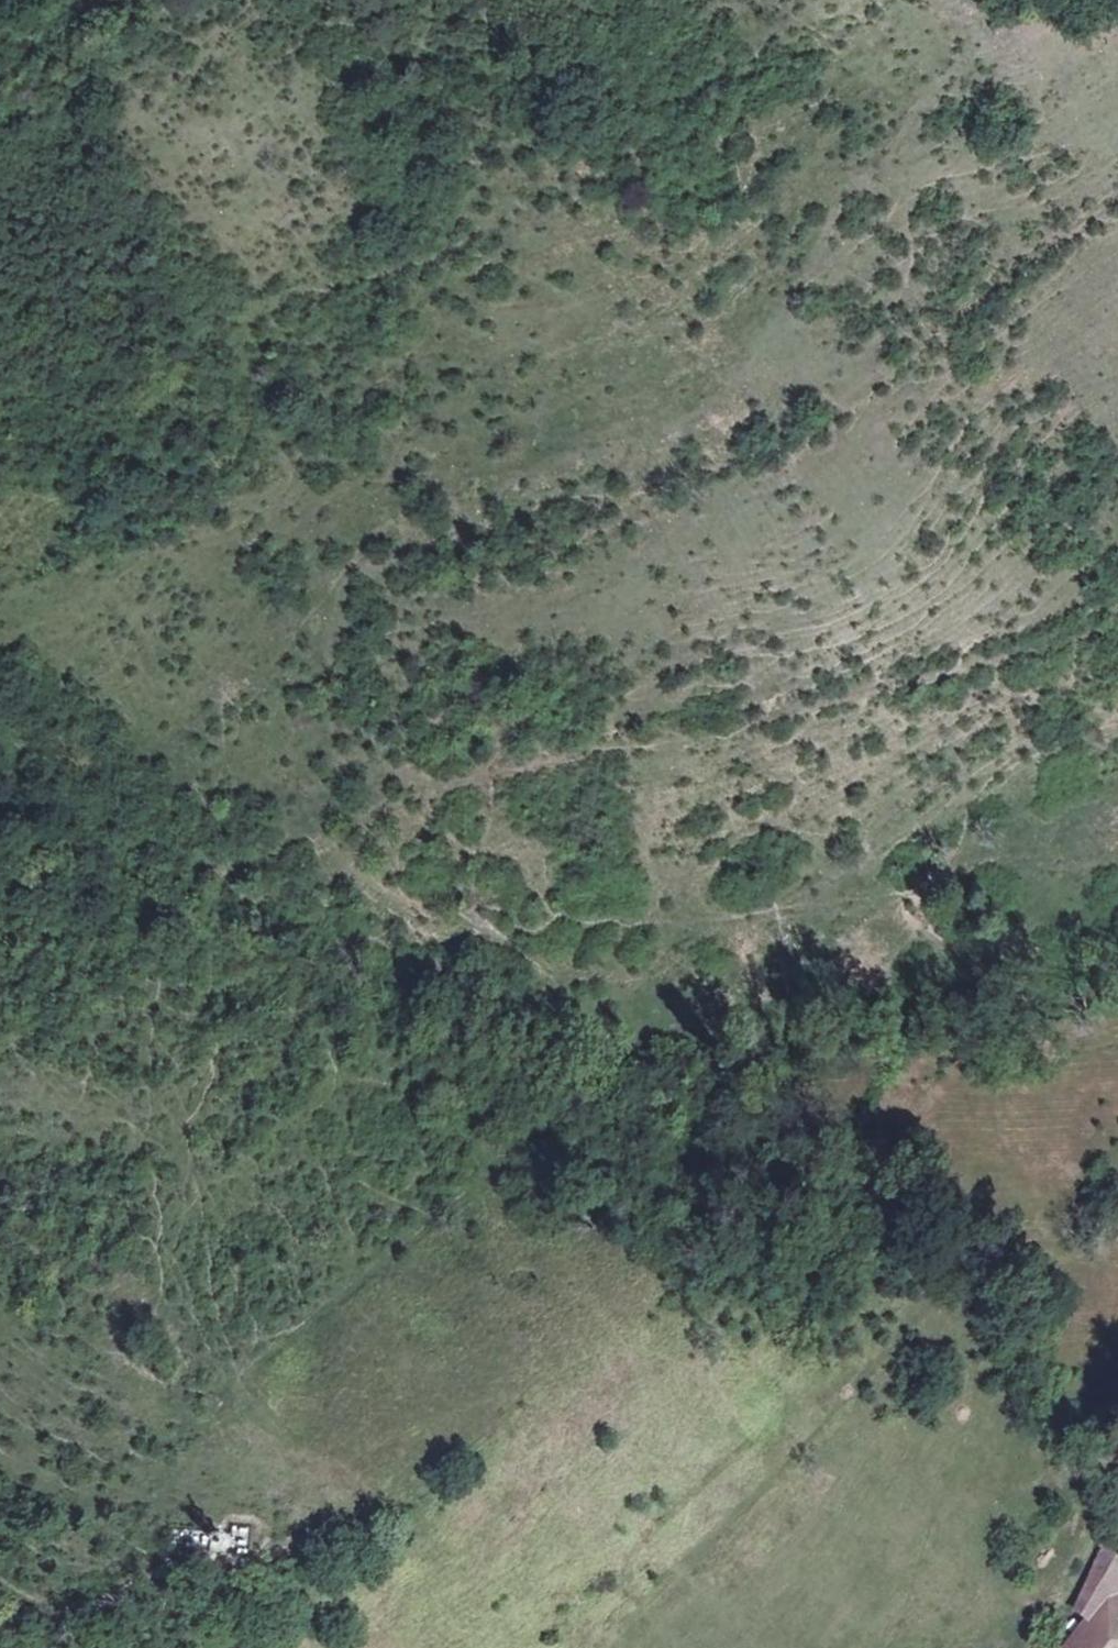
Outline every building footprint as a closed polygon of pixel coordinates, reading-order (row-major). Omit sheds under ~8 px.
[(1103,1545),(1075,1611),(1090,1619),(1068,1647),(1117,1647),(1117,1564),(1103,1545)]
